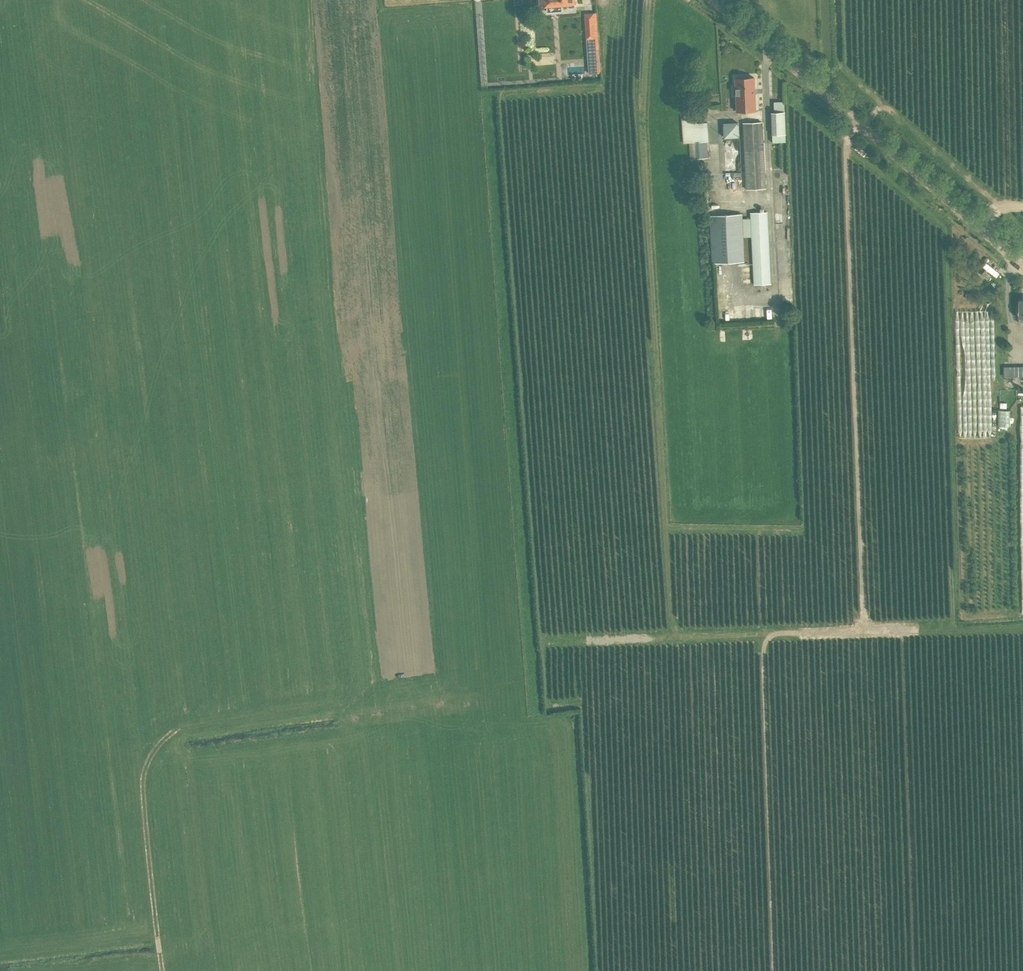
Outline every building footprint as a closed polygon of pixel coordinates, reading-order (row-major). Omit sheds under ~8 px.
[(585,13),(587,39),(596,38),(594,13),(585,13)] [(737,77),(738,110),(757,110),(755,76),(737,77)] [(774,143),(786,142),(785,100),(775,101),(775,111),(773,111),(774,142),(774,143)] [(709,158),(707,141),(709,141),(708,122),(697,122),(697,115),(682,116),(684,143),(689,142),(690,159),(709,158)] [(740,136),(739,121),(724,121),(724,136),(740,136)] [(743,122),(746,188),(767,187),(763,121),(743,122)] [(744,238),(751,237),(754,285),(772,284),(768,211),(750,212),(751,220),(743,220),(743,213),(710,215),(712,263),(745,261),(744,238)] [(1004,365),(1005,376),(1022,376),(1022,364),(1004,365)] [(1010,428),(1011,409),(999,409),(999,428),(1010,428)]
